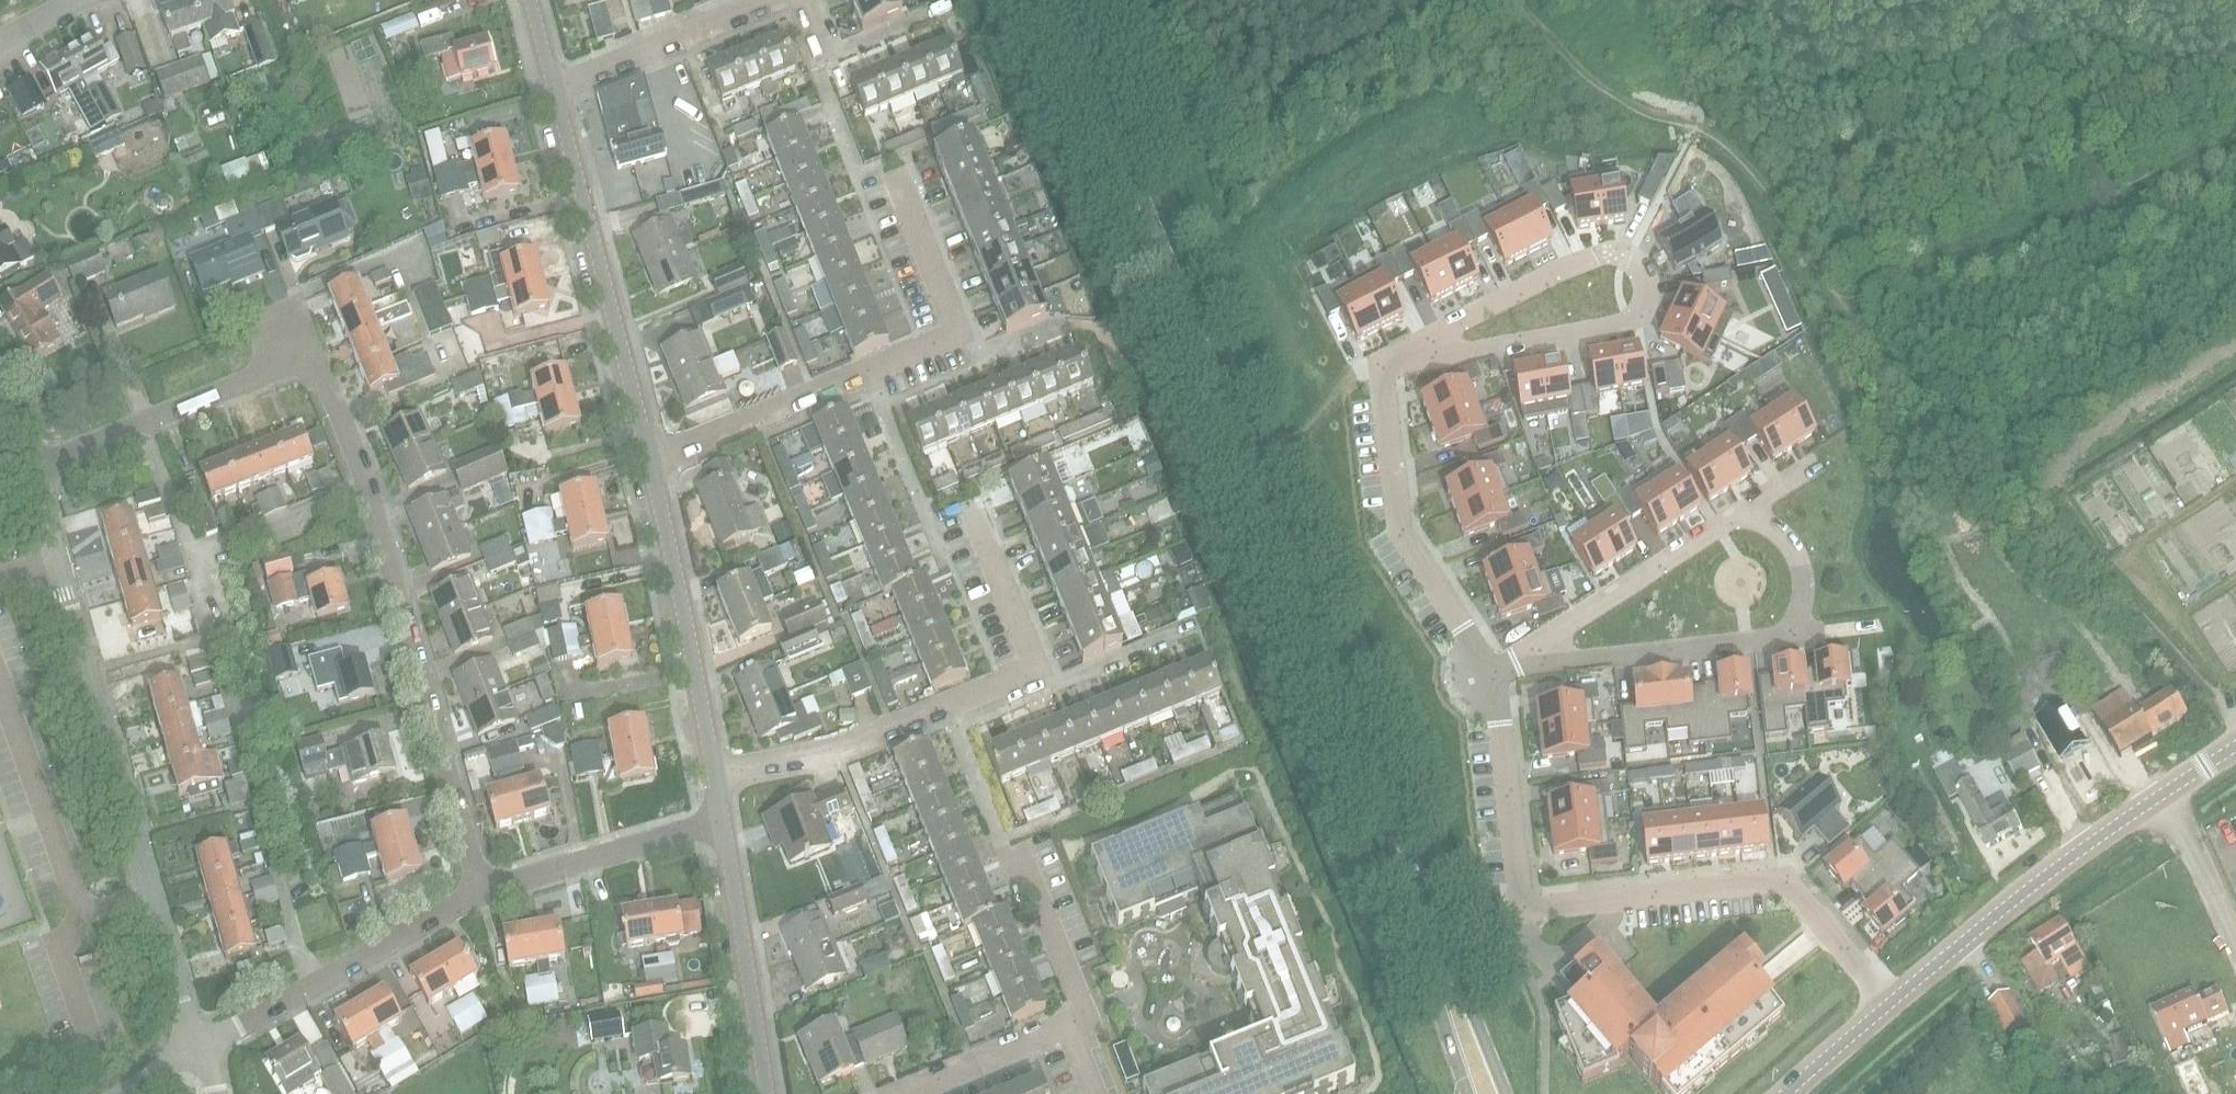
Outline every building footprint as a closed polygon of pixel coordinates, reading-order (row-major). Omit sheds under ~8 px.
[(193,3),(201,29),(207,46),(237,35),(225,0),(201,0),(193,3)] [(647,0),(628,0),(634,25),(652,20),(647,0)] [(652,20),(669,15),(665,0),(647,0),(652,20)] [(851,7),(860,31),(901,14),(895,0),(868,0),(851,7)] [(201,29),(193,3),(161,14),(170,40),(171,40),(176,56),(189,51),(183,35),(201,29)] [(587,9),(595,43),(613,38),(605,5),(587,9)] [(380,26),(386,40),(417,28),(412,14),(380,26)] [(243,30),(257,69),(276,62),(262,24),(259,24),(243,30)] [(133,37),(117,43),(128,76),(144,70),(133,37)] [(420,46),(424,61),(441,57),(447,82),(494,70),(487,43),(455,52),(451,38),(420,46)] [(781,38),(758,47),(773,82),(795,73),(781,38)] [(82,82),(81,83),(105,124),(120,116),(103,85),(102,85),(96,75),(118,62),(109,47),(100,52),(93,40),(67,55),(82,82)] [(979,77),(966,46),(952,52),(948,42),(923,52),(938,85),(948,82),(952,91),(962,87),(961,85),(979,77)] [(758,47),(733,57),(747,92),(773,82),(758,47)] [(923,52),(901,61),(913,96),(938,85),(923,52)] [(67,55),(40,70),(55,97),(67,91),(90,132),(105,124),(81,83),(82,82),(67,55)] [(747,92),(733,57),(706,67),(720,103),(747,92)] [(153,75),(162,101),(207,85),(198,59),(153,75)] [(901,61),(874,72),(884,107),(913,96),(901,61)] [(884,107),(874,72),(848,82),(862,116),(884,107)] [(251,78),(231,85),(234,95),(254,87),(256,92),(268,88),(262,74),(251,78)] [(985,75),(970,82),(981,107),(995,101),(985,75)] [(31,80),(7,93),(21,118),(45,105),(31,80)] [(162,101),(158,102),(173,145),(178,157),(199,149),(194,137),(192,138),(187,125),(177,114),(172,98),(162,101)] [(600,113),(615,171),(665,157),(649,100),(600,113)] [(806,100),(783,108),(787,119),(810,110),(806,100)] [(156,101),(141,107),(146,116),(160,111),(156,101)] [(787,119),(783,108),(760,118),(765,128),(787,119)] [(974,108),(951,118),(955,127),(978,118),(974,108)] [(955,127),(951,118),(929,126),(933,136),(943,132),(955,127)] [(732,129),(736,140),(757,132),(752,121),(732,129)] [(765,135),(775,162),(808,148),(798,122),(765,135)] [(85,137),(95,157),(124,144),(115,124),(85,137)] [(920,130),(898,139),(901,149),(924,140),(920,130)] [(439,132),(420,137),(428,170),(432,169),(447,165),(439,132)] [(934,153),(943,175),(985,159),(976,136),(934,153)] [(469,137),(456,140),(459,150),(469,148),(471,147),(469,137)] [(432,169),(436,185),(513,169),(505,138),(471,147),(469,148),(473,162),(461,164),(460,161),(447,165),(432,169)] [(901,149),(898,139),(880,146),(884,156),(901,149)] [(775,162),(785,187),(818,173),(808,148),(775,162)] [(723,153),(729,170),(738,167),(732,150),(723,153)] [(943,175),(952,198),(994,182),(985,159),(943,175)] [(0,164),(0,174),(11,168),(7,161),(0,164)] [(422,169),(413,172),(422,201),(431,199),(422,169)] [(513,169),(436,185),(440,198),(469,191),(467,186),(479,184),(484,203),(519,193),(513,169)] [(1618,171),(1593,175),(1601,225),(1626,221),(1618,171)] [(785,187),(795,211),(828,198),(818,173),(785,187)] [(1650,174),(1637,199),(1650,205),(1663,181),(1650,174)] [(1593,175),(1569,179),(1577,229),(1601,225),(1593,175)] [(1524,194),(1502,205),(1527,255),(1551,243),(1535,212),(1549,205),(1541,190),(1536,180),(1521,188),(1524,194)] [(670,181),(662,183),(665,195),(674,192),(670,181)] [(679,193),(682,207),(727,195),(723,181),(679,193)] [(745,182),(735,186),(742,203),(752,200),(745,182)] [(952,198),(960,220),(1003,203),(994,182),(952,198)] [(1554,183),(1541,190),(1549,205),(1553,214),(1566,207),(1554,183)] [(1682,225),(1656,240),(1674,271),(1721,243),(1692,194),(1671,206),(1682,225)] [(158,197),(155,201),(156,206),(160,209),(165,209),(168,205),(167,200),(163,196),(158,197)] [(795,211),(805,235),(837,221),(828,198),(795,211)] [(752,200),(742,203),(748,218),(757,214),(752,200)] [(281,201),(255,211),(263,232),(275,227),(288,258),(289,258),(296,262),(309,257),(311,249),(319,246),(318,243),(326,240),(329,246),(345,240),(331,205),(289,222),(281,201)] [(960,220),(969,243),(1012,226),(1003,203),(960,220)] [(231,245),(190,261),(202,292),(233,280),(232,277),(240,274),(243,280),(259,274),(245,239),(263,232),(255,211),(240,217),(235,205),(215,212),(220,225),(223,224),(231,245)] [(1476,211),(1462,218),(1474,243),(1488,236),(1504,267),(1527,255),(1502,205),(1479,216),(1476,211)] [(632,237),(644,265),(682,250),(691,247),(691,246),(684,230),(675,234),(666,212),(641,223),(645,231),(632,237)] [(1453,236),(1430,247),(1453,292),(1477,281),(1461,250),(1474,243),(1462,218),(1447,225),(1453,236)] [(805,235),(814,258),(847,244),(837,221),(805,235)] [(440,225),(423,232),(429,250),(446,243),(440,225)] [(969,243),(978,265),(1020,248),(1012,226),(969,243)] [(495,229),(475,235),(479,248),(499,243),(495,229)] [(765,231),(754,235),(761,252),(771,248),(767,237),(765,231)] [(18,266),(33,258),(23,241),(12,247),(3,232),(0,234),(0,276),(18,266)] [(779,232),(767,237),(771,248),(774,247),(780,244),(783,243),(779,232)] [(147,235),(131,241),(135,252),(151,246),(147,235)] [(814,258),(823,282),(857,269),(847,244),(814,258)] [(1334,246),(1322,252),(1329,264),(1340,258),(1334,246)] [(1402,248),(1388,256),(1400,280),(1414,273),(1430,304),(1453,292),(1430,247),(1408,259),(1402,248)] [(771,248),(761,252),(770,274),(779,271),(776,264),(778,264),(771,248)] [(978,265),(987,287),(1029,270),(1020,248),(978,265)] [(510,250),(489,255),(495,277),(491,278),(495,292),(506,289),(507,293),(542,282),(535,254),(512,260),(510,250)] [(682,250),(644,265),(657,296),(695,280),(682,250)] [(67,265),(75,285),(105,274),(97,253),(67,265)] [(1376,269),(1354,280),(1379,330),(1403,318),(1387,287),(1400,280),(1388,256),(1373,263),(1376,269)] [(1698,260),(1687,267),(1693,277),(1702,275),(1706,275),(1698,260)] [(711,277),(719,298),(748,286),(740,266),(711,277)] [(370,275),(374,286),(390,280),(386,269),(370,275)] [(823,282),(834,308),(867,295),(857,269),(823,282)] [(987,287),(996,310),(1038,293),(1029,270),(987,287)] [(1775,270),(1760,276),(1786,334),(1801,327),(1775,270)] [(1706,275),(1702,275),(1704,290),(1731,285),(1729,271),(1706,275)] [(146,314),(145,312),(153,309),(156,315),(173,308),(158,273),(103,296),(115,327),(146,314)] [(24,348),(24,347),(32,359),(60,342),(41,310),(61,298),(46,275),(19,292),(18,291),(0,302),(0,308),(5,317),(24,348)] [(466,298),(468,305),(496,296),(495,292),(491,278),(454,287),(451,279),(438,282),(444,304),(466,298)] [(774,284),(780,299),(790,295),(784,280),(774,284)] [(1329,286),(1316,293),(1328,317),(1340,311),(1356,342),(1379,330),(1354,280),(1331,292),(1329,286)] [(327,292),(337,318),(367,306),(356,281),(327,292)] [(496,296),(468,305),(470,314),(498,307),(497,304),(509,301),(514,319),(549,310),(542,282),(507,293),(506,289),(495,292),(496,296)] [(434,283),(424,287),(432,309),(443,304),(434,283)] [(748,286),(719,298),(689,310),(696,328),(746,308),(746,306),(755,303),(748,286)] [(424,287),(413,291),(421,313),(432,309),(424,287)] [(1038,293),(996,310),(1005,333),(1047,316),(1038,293)] [(1682,293),(1671,317),(1721,341),(1732,317),(1682,293)] [(790,295),(780,299),(787,317),(797,313),(790,295)] [(834,308),(844,334),(877,318),(867,295),(834,308)] [(443,304),(432,309),(440,330),(451,326),(443,304)] [(337,318),(347,342),(376,330),(377,331),(389,326),(388,325),(408,317),(404,306),(385,314),(385,313),(372,319),(367,306),(337,318)] [(432,309),(421,313),(429,334),(440,330),(432,309)] [(388,325),(389,326),(393,337),(413,329),(408,317),(388,325)] [(1671,317),(1659,340),(1710,364),(1721,341),(1671,317)] [(877,318),(844,334),(854,357),(887,344),(877,318)] [(347,342),(357,367),(387,356),(377,331),(376,330),(347,342)] [(793,334),(800,352),(810,348),(803,330),(793,334)] [(662,349),(674,378),(680,376),(711,363),(699,334),(662,349)] [(766,342),(779,373),(796,365),(784,335),(766,342)] [(810,348),(800,352),(805,365),(815,361),(810,348)] [(1619,392),(1644,388),(1637,348),(1612,353),(1619,392)] [(1077,349),(1052,360),(1066,393),(1091,382),(1077,349)] [(1593,386),(1580,389),(1585,416),(1599,413),(1596,397),(1619,392),(1612,353),(1588,357),(1593,386)] [(679,376),(674,378),(686,408),(724,392),(718,379),(739,370),(732,354),(711,363),(679,376)] [(1772,354),(1744,372),(1744,373),(1748,378),(1748,380),(1777,361),(1772,354)] [(387,356),(357,367),(368,393),(384,387),(388,397),(435,378),(426,356),(412,361),(409,355),(390,363),(387,356)] [(1052,360),(1030,369),(1042,403),(1066,393),(1052,360)] [(1562,362),(1537,366),(1546,416),(1570,412),(1571,418),(1575,443),(1590,441),(1585,416),(1580,389),(1567,391),(1562,362)] [(1454,388),(1422,399),(1431,424),(1478,407),(1470,383),(1481,379),(1476,365),(1450,375),(1454,388)] [(1664,365),(1650,368),(1655,395),(1669,392),(1664,365)] [(1523,421),(1546,416),(1537,366),(1513,371),(1520,410),(1523,421)] [(1030,369),(1002,381),(1016,414),(1042,403),(1030,369)] [(520,394),(507,398),(515,428),(528,424),(527,421),(524,409),(536,406),(536,405),(571,398),(564,370),(529,379),(533,395),(521,398),(520,394)] [(452,384),(457,398),(486,386),(480,372),(452,384)] [(1744,372),(1727,383),(1732,390),(1748,380),(1748,378),(1744,373),(1744,372)] [(1002,381),(977,391),(991,424),(1016,414),(1002,381)] [(977,391),(954,401),(969,434),(991,424),(977,391)] [(1786,392),(1764,406),(1767,410),(1768,410),(1793,448),(1813,434),(1786,392)] [(507,398),(494,401),(498,417),(501,431),(515,428),(507,398)] [(536,406),(524,409),(527,421),(539,417),(544,433),(578,425),(571,398),(536,405),(536,406)] [(954,401),(928,411),(943,445),(969,434),(954,401)] [(485,405),(475,410),(480,421),(490,416),(485,405)] [(1478,407),(1431,424),(1439,449),(1472,437),(1477,450),(1503,440),(1498,426),(1487,430),(1478,407)] [(812,424),(821,447),(854,433),(844,410),(812,424)] [(1742,414),(1730,421),(1745,445),(1756,437),(1772,461),(1793,448),(1768,410),(1767,410),(1748,422),(1742,414)] [(943,445),(928,411),(907,420),(921,454),(943,445)] [(1105,412),(1077,423),(1080,433),(1109,422),(1105,412)] [(381,431),(394,459),(432,442),(418,413),(381,431)] [(1673,419),(1662,426),(1667,434),(1678,426),(1673,419)] [(1721,434),(1700,447),(1706,456),(1707,455),(1729,489),(1749,476),(1734,452),(1745,445),(1730,421),(1718,429),(1721,434)] [(1080,433),(1077,423),(1059,431),(1062,440),(1080,433)] [(320,429),(308,434),(314,448),(326,443),(320,429)] [(1628,430),(1613,433),(1615,443),(1630,440),(1628,430)] [(301,431),(277,440),(291,469),(313,460),(301,431)] [(821,447),(831,471),(863,456),(854,433),(821,447)] [(1653,433),(1640,437),(1643,446),(1656,441),(1653,433)] [(1051,434),(1028,443),(1032,452),(1054,443),(1051,434)] [(277,440),(254,449),(265,479),(291,469),(277,440)] [(432,442),(394,459),(408,488),(445,471),(432,442)] [(1032,452),(1028,443),(1010,451),(1013,461),(1032,452)] [(451,465),(457,479),(502,459),(496,445),(451,465)] [(747,450),(750,461),(761,457),(758,446),(747,450)] [(772,451),(778,466),(788,461),(782,447),(772,451)] [(254,449),(229,459),(238,490),(265,479),(254,449)] [(1479,475),(1446,486),(1455,511),(1503,494),(1503,495),(1508,493),(1499,469),(1505,467),(1500,453),(1474,462),(1479,475)] [(1002,454),(980,463),(984,473),(991,470),(1006,464),(1002,454)] [(1706,456),(1686,469),(1708,502),(1729,489),(1707,455),(1706,456)] [(831,471),(842,496),(873,481),(863,456),(831,471)] [(238,490),(229,459),(199,471),(211,501),(238,490)] [(502,459),(457,479),(463,493),(508,474),(502,459)] [(1046,466),(1008,482),(1017,505),(1056,490),(1074,482),(1064,459),(1046,466)] [(1153,459),(1142,463),(1147,477),(1159,472),(1157,468),(1153,459)] [(704,470),(709,483),(696,488),(719,545),(764,527),(755,507),(743,513),(728,476),(732,474),(726,460),(704,470)] [(1547,460),(1534,464),(1538,473),(1550,469),(1547,460)] [(788,461),(778,466),(785,483),(795,478),(788,461)] [(984,473),(980,463),(961,471),(966,481),(972,478),(984,473)] [(1671,466),(1650,479),(1678,522),(1699,508),(1671,466)] [(306,477),(312,494),(323,489),(317,473),(306,477)] [(933,483),(937,493),(957,485),(953,474),(933,483)] [(1628,488),(1615,496),(1630,519),(1642,512),(1657,535),(1678,522),(1650,479),(1630,492),(1628,488)] [(842,496),(851,520),(884,505),(873,481),(842,496)] [(558,495),(565,522),(600,514),(594,486),(558,495)] [(134,495),(138,507),(160,501),(157,489),(134,495)] [(279,489),(267,494),(275,514),(287,509),(279,489)] [(1056,490),(1017,505),(1027,527),(1065,511),(1064,510),(1073,506),(1075,500),(1072,492),(1066,490),(1057,493),(1056,490)] [(408,512),(419,542),(457,527),(451,512),(463,508),(458,493),(408,512)] [(275,514),(267,494),(255,499),(263,519),(275,514)] [(1503,494),(1455,511),(1462,532),(1497,522),(1501,535),(1527,527),(1522,513),(1511,518),(1503,495),(1503,494)] [(793,500),(799,514),(809,510),(803,496),(793,500)] [(1607,508),(1585,522),(1591,530),(1592,530),(1614,563),(1634,550),(1619,526),(1630,519),(1615,496),(1604,503),(1607,508)] [(851,520),(862,545),(894,531),(884,505),(851,520)] [(145,510),(148,522),(165,518),(162,506),(145,510)] [(217,532),(208,509),(197,513),(206,536),(217,532)] [(216,513),(222,529),(234,524),(229,509),(216,513)] [(549,510),(535,514),(542,544),(556,540),(555,537),(568,534),(571,550),(607,542),(600,514),(565,522),(553,525),(549,510)] [(809,510),(799,514),(807,532),(816,528),(809,510)] [(1027,527),(1036,549),(1074,533),(1065,511),(1027,527)] [(101,521),(108,546),(139,537),(132,513),(101,521)] [(535,514),(522,517),(526,534),(529,547),(542,544),(535,514)] [(1563,516),(1554,519),(1558,531),(1568,528),(1563,516)] [(787,523),(774,528),(781,544),(794,539),(787,523)] [(457,527),(419,542),(431,571),(469,556),(457,527)] [(1591,530),(1571,543),(1593,577),(1614,563),(1592,530),(1591,530)] [(862,545),(872,568),(904,554),(894,531),(862,545)] [(1036,549),(1045,571),(1083,556),(1074,533),(1036,549)] [(1516,557),(1483,569),(1492,594),(1535,578),(1534,577),(1526,555),(1542,549),(1537,535),(1511,545),(1516,557)] [(108,546),(116,574),(147,565),(139,537),(108,546)] [(480,548),(485,561),(511,551),(505,538),(480,548)] [(156,549),(159,562),(180,556),(177,544),(156,549)] [(511,551),(485,561),(490,574),(515,565),(517,569),(529,565),(524,545),(511,551)] [(813,549),(819,562),(829,558),(823,545),(813,549)] [(1183,547),(1169,553),(1176,570),(1190,564),(1183,547)] [(761,571),(716,590),(726,616),(758,603),(772,597),(764,576),(785,567),(777,549),(756,558),(761,571)] [(883,595),(891,593),(915,580),(904,554),(872,568),(883,595)] [(159,562),(156,563),(160,576),(184,569),(180,556),(159,562)] [(288,556),(263,563),(268,581),(293,574),(288,556)] [(1045,571),(1054,594),(1092,578),(1083,556),(1045,571)] [(829,558),(819,562),(826,581),(836,577),(829,558)] [(116,574),(123,598),(154,589),(147,565),(116,574)] [(529,573),(519,576),(522,591),(532,588),(529,573)] [(274,610),(298,603),(297,599),(310,595),(316,617),(347,608),(338,576),(309,584),(306,574),(291,578),(267,584),(274,610)] [(1535,578),(1492,594),(1501,618),(1534,607),(1538,619),(1565,610),(1559,596),(1553,598),(1544,574),(1534,577),(1535,578)] [(891,593),(900,615),(934,601),(923,577),(915,580),(891,593)] [(1054,594),(1063,616),(1102,601),(1092,578),(1054,594)] [(431,594),(442,623),(480,609),(468,579),(431,594)] [(168,589),(173,613),(190,609),(184,585),(168,589)] [(830,589),(837,606),(847,601),(840,585),(830,589)] [(535,590),(538,604),(560,600),(558,586),(535,590)] [(154,589),(123,598),(131,627),(162,618),(154,589)] [(1203,599),(1189,604),(1193,616),(1207,610),(1208,610),(1203,599)] [(900,615),(910,639),(943,624),(934,601),(900,615)] [(1063,616),(1073,639),(1111,623),(1102,601),(1063,616)] [(585,610),(590,637),(626,630),(620,603),(585,610)] [(758,603),(726,616),(738,644),(769,631),(758,603)] [(780,620),(788,639),(826,624),(818,603),(780,620)] [(480,609),(442,623),(454,653),(491,638),(480,609)] [(851,617),(857,632),(868,628),(862,613),(851,617)] [(503,631),(508,644),(542,631),(539,616),(503,631)] [(1111,623),(1073,639),(1082,661),(1120,645),(1111,623)] [(826,624),(788,639),(778,644),(786,661),(820,647),(815,635),(829,630),(826,624)] [(910,639),(921,666),(954,649),(943,624),(910,639)] [(580,655),(579,650),(577,639),(574,625),(561,628),(566,657),(580,655)] [(552,660),(566,657),(561,628),(546,631),(552,660)] [(868,628),(857,632),(866,656),(877,652),(868,628)] [(577,639),(579,650),(592,648),(595,665),(631,658),(626,630),(590,637),(577,639)] [(542,631),(508,644),(513,657),(538,647),(540,650),(546,648),(542,631)] [(276,632),(262,635),(266,648),(280,644),(276,632)] [(289,647),(267,653),(275,681),(297,675),(289,647)] [(954,649),(921,666),(930,689),(964,675),(954,649)] [(340,651),(307,660),(317,693),(334,688),(338,704),(371,695),(362,662),(345,667),(340,651)] [(188,663),(191,674),(213,668),(210,656),(188,663)] [(1898,658),(1886,659),(1887,672),(1899,671),(1898,658)] [(1802,673),(1804,709),(1806,732),(1828,729),(1825,706),(1848,703),(1846,688),(1850,687),(1848,674),(1845,675),(1843,659),(1816,662),(1817,671),(1802,673)] [(1206,660),(1182,670),(1195,704),(1220,693),(1206,660)] [(454,676),(465,706),(503,691),(491,661),(454,676)] [(545,661),(533,665),(537,678),(549,673),(545,661)] [(869,666),(876,682),(887,677),(880,662),(869,666)] [(840,671),(851,698),(870,690),(859,663),(840,671)] [(735,680),(748,709),(785,694),(773,664),(735,680)] [(1757,678),(1764,737),(1786,735),(1783,711),(1804,709),(1802,673),(1801,664),(1773,667),(1774,676),(1757,678)] [(887,677),(876,682),(883,699),(887,708),(898,703),(894,694),(891,687),(917,677),(913,667),(887,677)] [(1182,670),(1158,680),(1170,714),(1195,704),(1182,670)] [(1703,688),(1709,744),(1731,741),(1728,718),(1750,715),(1745,671),(1718,674),(1719,683),(1702,684),(1702,688),(1703,688)] [(192,676),(196,689),(212,684),(209,672),(192,676)] [(545,676),(533,680),(537,690),(549,685),(545,676)] [(1689,746),(1709,744),(1703,688),(1702,688),(1687,690),(1686,678),(1674,679),(1673,676),(1659,677),(1665,725),(1666,733),(1687,731),(1689,746)] [(1644,727),(1665,725),(1659,677),(1645,679),(1646,682),(1633,684),(1636,707),(1619,709),(1624,753),(1646,751),(1644,727)] [(148,688),(155,712),(186,703),(179,679),(148,688)] [(1158,680),(1134,690),(1145,724),(1170,714),(1158,680)] [(1571,703),(1536,707),(1539,733),(1595,726),(1592,701),(1598,701),(1596,686),(1569,689),(1571,703)] [(2090,710),(2120,756),(2187,714),(2172,690),(2137,711),(2123,689),(2090,710)] [(1134,690),(1107,700),(1121,734),(1145,724),(1134,690)] [(503,691),(465,706),(476,735),(515,720),(503,691)] [(785,694),(748,709),(760,738),(775,732),(779,741),(792,736),(793,739),(820,728),(814,714),(806,718),(801,704),(791,708),(785,694)] [(1107,700),(1084,710),(1098,743),(1121,734),(1107,700)] [(155,712),(162,738),(193,728),(186,703),(155,712)] [(2061,703),(2035,719),(2060,760),(2086,744),(2061,703)] [(525,719),(530,732),(559,721),(554,707),(525,719)] [(1200,712),(1208,730),(1216,727),(1209,708),(1200,712)] [(203,716),(206,728),(227,722),(224,709),(203,716)] [(1084,710),(1059,720),(1072,754),(1098,743),(1084,710)] [(853,711),(840,711),(840,724),(854,724),(853,711)] [(607,727),(612,753),(648,746),(643,720),(607,727)] [(1059,720),(1036,730),(1048,763),(1072,754),(1059,720)] [(227,722),(206,728),(210,740),(231,734),(227,722)] [(544,740),(556,748),(564,746),(558,726),(541,731),(544,740)] [(1595,726),(1539,733),(1542,759),(1577,755),(1578,768),(1606,765),(1603,740),(1591,741),(1589,728),(1595,727),(1595,726)] [(1216,727),(1208,730),(1215,746),(1237,737),(1238,737),(1234,727),(1218,733),(1216,727)] [(162,738),(170,764),(201,755),(193,728),(162,738)] [(1036,730),(1011,740),(1024,773),(1048,763),(1036,730)] [(2022,734),(1999,745),(2004,755),(2027,744),(2022,734)] [(320,736),(294,743),(303,779),(345,768),(350,786),(366,780),(392,773),(383,740),(343,751),(325,756),(320,736)] [(531,738),(515,742),(518,752),(533,747),(531,738)] [(1205,738),(1184,748),(1189,758),(1210,749),(1209,748),(1205,738)] [(1024,773),(1011,740),(987,749),(1001,783),(1024,773)] [(515,742),(500,746),(510,772),(524,819),(549,812),(538,777),(523,781),(520,769),(522,769),(518,752),(515,742)] [(569,747),(572,762),(601,757),(598,742),(569,747)] [(894,757),(904,781),(937,766),(928,743),(894,757)] [(2004,755),(2015,778),(2038,767),(2027,744),(2004,755)] [(510,772),(500,746),(485,751),(493,777),(496,776),(500,788),(485,793),(494,828),(524,819),(510,772)] [(648,746),(612,753),(618,782),(653,775),(648,746)] [(1189,758),(1184,748),(1169,754),(1173,763),(1173,764),(1189,758)] [(201,756),(170,764),(178,793),(209,784),(224,780),(216,752),(201,757),(201,756)] [(601,757),(572,762),(572,763),(567,763),(571,778),(604,772),(601,757)] [(1153,760),(1135,768),(1139,778),(1157,770),(1156,770),(1153,760)] [(1744,761),(1730,762),(1731,771),(1745,769),(1744,761)] [(1720,763),(1707,765),(1708,774),(1721,772),(1720,763)] [(238,765),(227,768),(230,780),(242,777),(238,765)] [(1707,765),(1694,766),(1695,775),(1708,774),(1707,765)] [(2003,795),(1984,805),(1970,781),(1967,783),(1957,765),(1935,777),(1949,801),(1957,796),(1986,848),(2021,828),(2010,808),(2003,795)] [(904,781),(914,805),(947,791),(937,766),(904,781)] [(1139,778),(1135,768),(1120,774),(1124,784),(1139,778)] [(1673,769),(1660,771),(1661,779),(1674,778),(1673,769)] [(1660,771),(1647,772),(1648,781),(1661,779),(1660,771)] [(468,777),(476,805),(487,803),(485,795),(481,796),(475,775),(468,777)] [(870,785),(873,794),(895,785),(891,777),(870,785)] [(1817,777),(1776,811),(1800,839),(1812,829),(1814,827),(1819,834),(1818,835),(1828,848),(1850,829),(1834,811),(1840,805),(1817,777)] [(556,780),(542,783),(544,792),(558,790),(556,780)] [(852,784),(859,800),(869,795),(863,780),(852,784)] [(1088,787),(1086,788),(1091,798),(1108,791),(1108,790),(1104,780),(1098,783),(1088,787)] [(1582,799),(1547,803),(1551,829),(1606,822),(1603,798),(1610,797),(1608,782),(1580,785),(1582,799)] [(1091,798),(1086,788),(1071,794),(1075,803),(1076,804),(1091,798)] [(822,797),(823,799),(811,804),(810,801),(763,820),(769,835),(777,832),(790,862),(828,846),(818,821),(845,809),(837,790),(822,797)] [(914,805),(923,829),(957,815),(947,791),(914,805)] [(869,795),(859,800),(866,816),(876,812),(869,795)] [(1353,1081),(1238,796),(1194,814),(1195,814),(1186,818),(1186,817),(1121,843),(1121,844),(1112,848),(1112,847),(1090,856),(1118,924),(1198,892),(1204,907),(1204,908),(1218,943),(1212,946),(1208,952),(1207,958),(1208,965),(1212,970),(1218,974),(1224,976),(1231,974),(1245,1010),(1246,1010),(1250,1019),(1249,1020),(1257,1041),(1208,1061),(1208,1062),(1198,1065),(1142,1087),(1145,1093),(1322,1093),(1353,1081)] [(1055,800),(1038,807),(1042,817),(1059,810),(1058,809),(1055,800)] [(1042,817),(1038,807),(1022,814),(1026,823),(1042,817)] [(1688,808),(1665,811),(1671,861),(1694,858),(1688,808)] [(1689,808),(1688,808),(1694,858),(1718,856),(1713,811),(1690,813),(1689,808)] [(1737,808),(1736,809),(1741,853),(1766,850),(1761,810),(1738,813),(1737,808)] [(1736,809),(1713,811),(1718,856),(1741,853),(1736,809)] [(1905,809),(1894,818),(1902,828),(1913,819),(1905,809)] [(1665,811),(1640,814),(1646,864),(1671,861),(1665,811)] [(923,829),(933,853),(966,838),(957,815),(923,829)] [(375,844),(363,848),(366,858),(378,855),(413,845),(405,819),(370,828),(375,844)] [(1606,822),(1551,829),(1554,855),(1588,851),(1590,864),(1617,861),(1615,846),(1609,847),(1606,822)] [(874,833),(880,848),(890,845),(883,829),(874,833)] [(239,842),(243,855),(259,850),(255,837),(239,842)] [(933,853),(943,878),(976,863),(966,838),(933,853)] [(1859,840),(1825,868),(1843,889),(1849,884),(1860,896),(1905,858),(1891,842),(1873,857),(1859,840)] [(333,852),(338,866),(366,858),(363,848),(362,843),(333,852)] [(226,845),(195,854),(202,880),(234,871),(230,860),(238,857),(235,844),(227,847),(226,845)] [(413,845),(378,855),(385,882),(420,872),(413,846),(413,845)] [(890,845),(880,848),(887,865),(897,861),(890,845)] [(1870,908),(1863,914),(1881,935),(1893,925),(1895,928),(1905,919),(1903,916),(1915,906),(1901,889),(1919,874),(1916,871),(1928,861),(1917,848),(1905,858),(1860,896),(1870,908)] [(366,858),(338,866),(342,881),(371,873),(366,858)] [(943,878),(952,901),(986,887),(976,863),(943,878)] [(202,880),(210,906),(241,898),(234,871),(202,880)] [(250,882),(254,894),(275,888),(271,876),(250,882)] [(867,901),(888,893),(881,876),(827,898),(835,916),(868,902),(867,901)] [(903,877),(893,881),(899,897),(910,893),(906,882),(903,877)] [(963,927),(971,924),(995,912),(986,887),(952,901),(963,927)] [(275,888),(254,894),(257,906),(278,900),(275,888)] [(910,893),(899,897),(906,913),(917,909),(910,893)] [(210,906),(217,932),(249,924),(241,898),(210,906)] [(676,903),(648,907),(654,943),(665,941),(669,946),(678,945),(679,938),(682,938),(681,936),(700,933),(694,901),(676,905),(676,903)] [(654,943),(648,907),(620,912),(626,947),(654,943)] [(971,924),(980,947),(1014,933),(1004,908),(995,912),(971,924)] [(916,938),(918,937),(922,945),(937,939),(934,930),(931,931),(925,915),(909,921),(916,938)] [(782,931),(794,960),(831,945),(819,916),(782,931)] [(557,922),(529,927),(536,962),(562,958),(557,922)] [(2030,940),(2038,953),(2022,963),(2041,994),(2060,982),(2049,965),(2058,959),(2070,977),(2087,967),(2059,922),(2030,940)] [(249,924),(217,932),(225,959),(256,951),(249,924)] [(536,962),(529,927),(502,931),(508,967),(536,962)] [(265,934),(268,945),(284,941),(281,930),(265,934)] [(980,947),(990,971),(1023,956),(1014,933),(980,947)] [(457,945),(433,959),(452,991),(475,976),(457,945)] [(831,945),(794,960),(807,991),(844,976),(831,945)] [(932,951),(938,967),(948,963),(941,947),(932,951)] [(671,953),(656,956),(660,983),(676,981),(671,953)] [(1552,1013),(1581,1084),(1618,1070),(1617,1068),(1629,1058),(1633,1063),(1631,1064),(1653,1090),(1655,1089),(1659,1093),(1692,1093),(1778,1022),(1782,1018),(1751,982),(1759,975),(1741,954),(1654,1028),(1611,977),(1609,975),(1595,958),(1564,983),(1557,974),(1555,976),(1577,1001),(1570,1007),(1567,1007),(1552,1013)] [(860,964),(865,978),(890,968),(885,955),(860,964)] [(660,983),(656,956),(641,958),(645,986),(660,983)] [(990,971),(999,995),(1033,980),(1023,956),(990,971)] [(452,991),(433,959),(409,974),(427,1005),(452,991)] [(948,963),(938,967),(945,983),(955,979),(948,963)] [(553,973),(538,975),(543,1004),(558,1001),(553,973)] [(543,1004),(538,975),(523,978),(528,1007),(543,1004)] [(1033,980),(999,995),(1010,1020),(1044,1007),(1033,980)] [(2089,988),(2095,997),(2104,991),(2098,982),(2089,988)] [(645,986),(634,988),(636,1000),(662,996),(661,990),(660,984),(645,986)] [(381,990),(358,1004),(376,1035),(383,1046),(393,1040),(387,1029),(400,1021),(381,990)] [(1986,1002),(2004,1034),(2026,1023),(2008,990),(1986,1002)] [(2193,991),(2149,1011),(2164,1043),(2165,1042),(2171,1054),(2189,1046),(2183,1034),(2228,1014),(2217,990),(2197,999),(2193,991)] [(471,994),(458,1001),(473,1026),(486,1019),(471,994)] [(952,998),(959,1014),(969,1010),(962,994),(952,998)] [(473,1026),(458,1001),(445,1008),(460,1034),(473,1026)] [(376,1035),(358,1004),(333,1018),(352,1049),(366,1040),(373,1052),(370,1054),(384,1078),(384,1077),(390,1088),(404,1080),(383,1046),(376,1035)] [(969,1010),(959,1014),(965,1030),(975,1026),(969,1010)] [(587,1019),(591,1043),(624,1038),(620,1014),(587,1019)] [(798,1038),(818,1083),(852,1069),(852,1068),(864,1063),(865,1064),(906,1046),(894,1017),(852,1034),(854,1037),(841,1042),(833,1023),(798,1038)] [(640,1072),(641,1080),(646,1084),(657,1082),(658,1083),(689,1078),(684,1048),(668,1051),(664,1030),(633,1035),(637,1062),(642,1061),(643,1067),(640,1072)] [(393,1040),(383,1046),(404,1080),(415,1073),(409,1063),(410,1062),(396,1038),(393,1040)] [(266,1060),(286,1093),(288,1093),(313,1080),(312,1076),(319,1072),(315,1064),(314,1065),(298,1039),(286,1046),(287,1048),(266,1060)] [(2009,1048),(2015,1058),(2022,1055),(2017,1044),(2009,1048)] [(2128,1049),(2110,1055),(2115,1067),(2133,1061),(2128,1049)] [(1132,1061),(1119,1066),(1125,1081),(1139,1076),(1132,1061)] [(332,1093),(352,1093),(336,1067),(321,1076),(332,1093)] [(1016,1091),(1017,1093),(1042,1093),(1037,1083),(1016,1091)]
